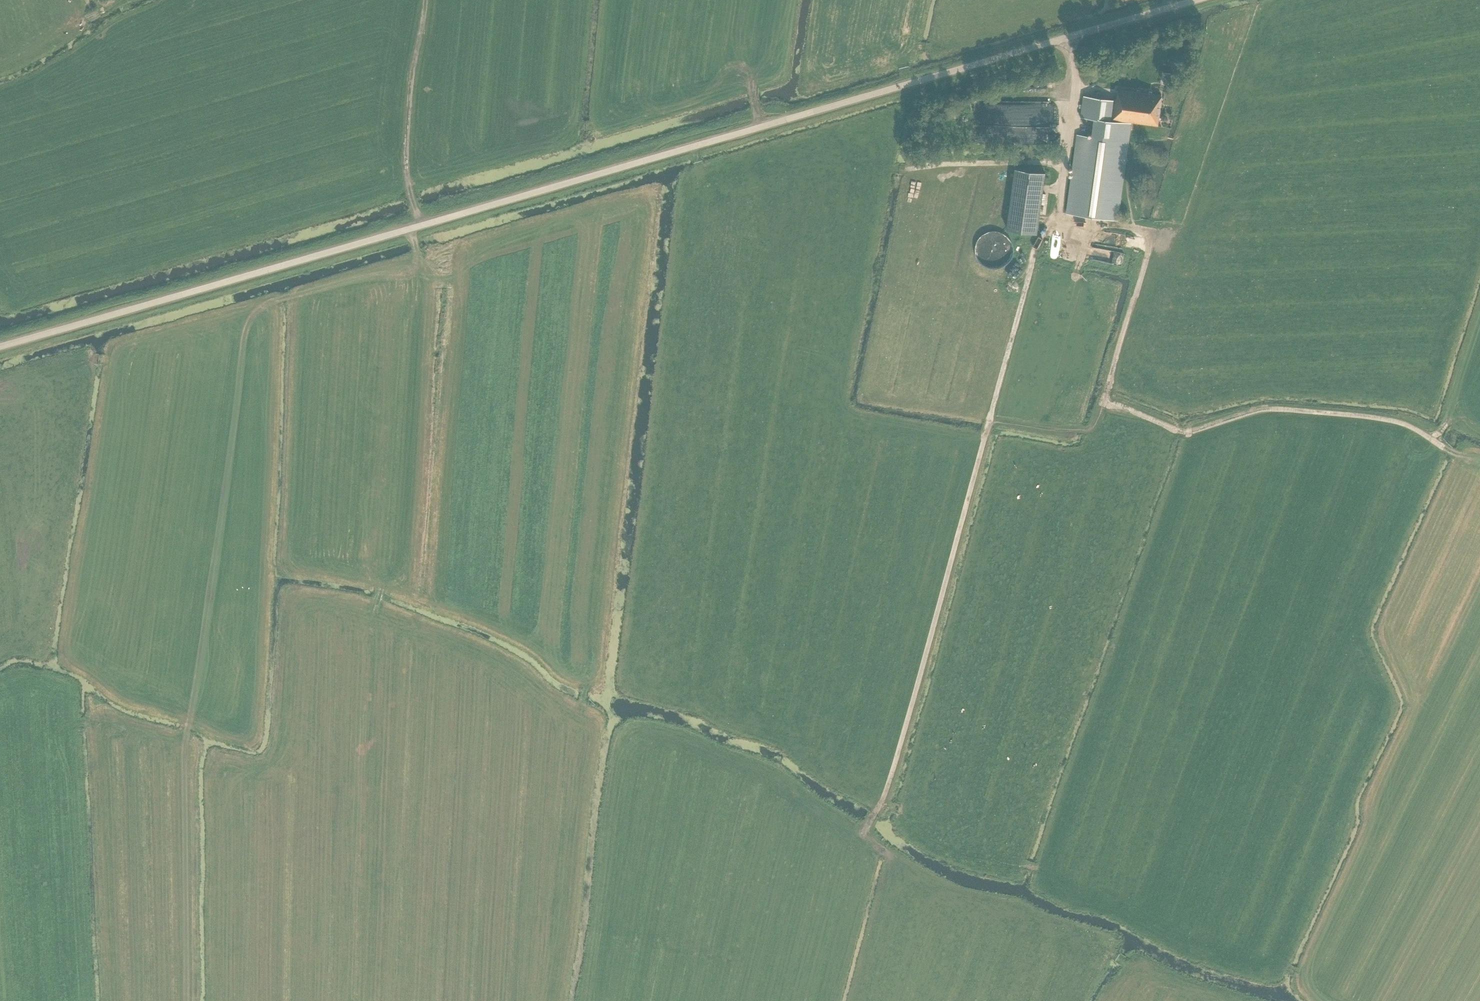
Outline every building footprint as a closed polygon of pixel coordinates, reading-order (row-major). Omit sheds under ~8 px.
[(1157,126),(1161,95),(1117,89),(1116,98),(1115,98),(1115,101),(1083,96),(1081,117),(1094,119),(1092,137),(1078,135),(1068,213),(1116,220),(1129,123),(1112,121),(1112,120),(1157,126)] [(1037,233),(1045,173),(1015,169),(1007,229),(1037,233)] [(1010,261),(1011,259),(1012,257),(1012,256),(1013,254),(1013,253),(1013,251),(1013,250),(1013,249),(1013,247),(1013,245),(1012,244),(1012,243),(1011,241),(1011,240),(1010,239),(1008,237),(1007,235),(1005,234),(1003,233),(1001,232),(1000,232),(998,231),(996,231),(993,231),(991,231),(990,231),(987,232),(985,233),(983,234),(982,235),(981,235),(980,237),(979,238),(978,239),(978,240),(977,241),(976,243),(975,244),(975,246),(975,247),(975,249),(975,251),(975,253),(975,254),(976,256),(976,257),(977,259),(977,260),(978,261),(979,262),(980,263),(981,265),(982,265),(984,266),(985,267),(987,268),(988,268),(990,269),(991,269),(993,269),(995,269),(996,269),(998,269),(1000,268),(1001,268),(1002,268),(1004,267),(1005,266),(1006,265),(1008,264),(1009,262),(1010,261)] [(1069,236),(1061,236),(1062,258),(1070,258),(1069,236)] [(1089,257),(1124,263),(1126,250),(1092,243),(1089,257)]
